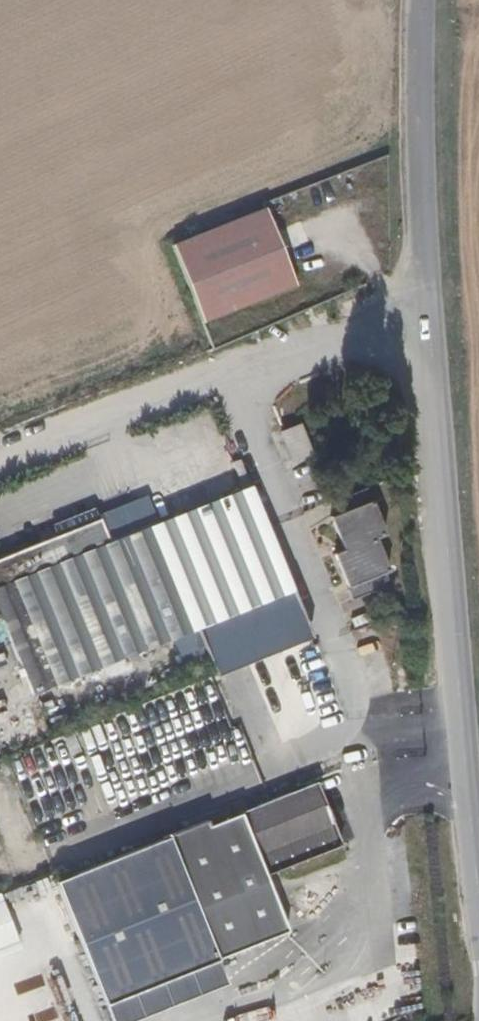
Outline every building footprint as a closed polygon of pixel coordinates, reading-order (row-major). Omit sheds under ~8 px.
[(198,317),(293,280),(262,207),(168,244),(198,317)] [(290,452),(309,444),(297,415),(278,423),(290,452)] [(150,515),(192,620),(197,617),(216,665),(312,626),(251,475),(150,515)] [(374,534),(384,529),(364,478),(337,489),(342,501),(330,507),(346,543),(336,548),(356,593),(383,581),(378,571),(388,566),(374,534)] [(150,515),(118,529),(106,500),(0,543),(0,604),(7,602),(41,682),(192,620),(150,515)] [(219,939),(288,911),(272,873),(264,855),(340,823),(314,762),(244,791),(245,793),(214,806),(211,799),(166,818),(167,819),(61,864),(112,986),(220,941),(219,939)] [(0,885),(0,934),(24,924),(7,882),(0,885)]
